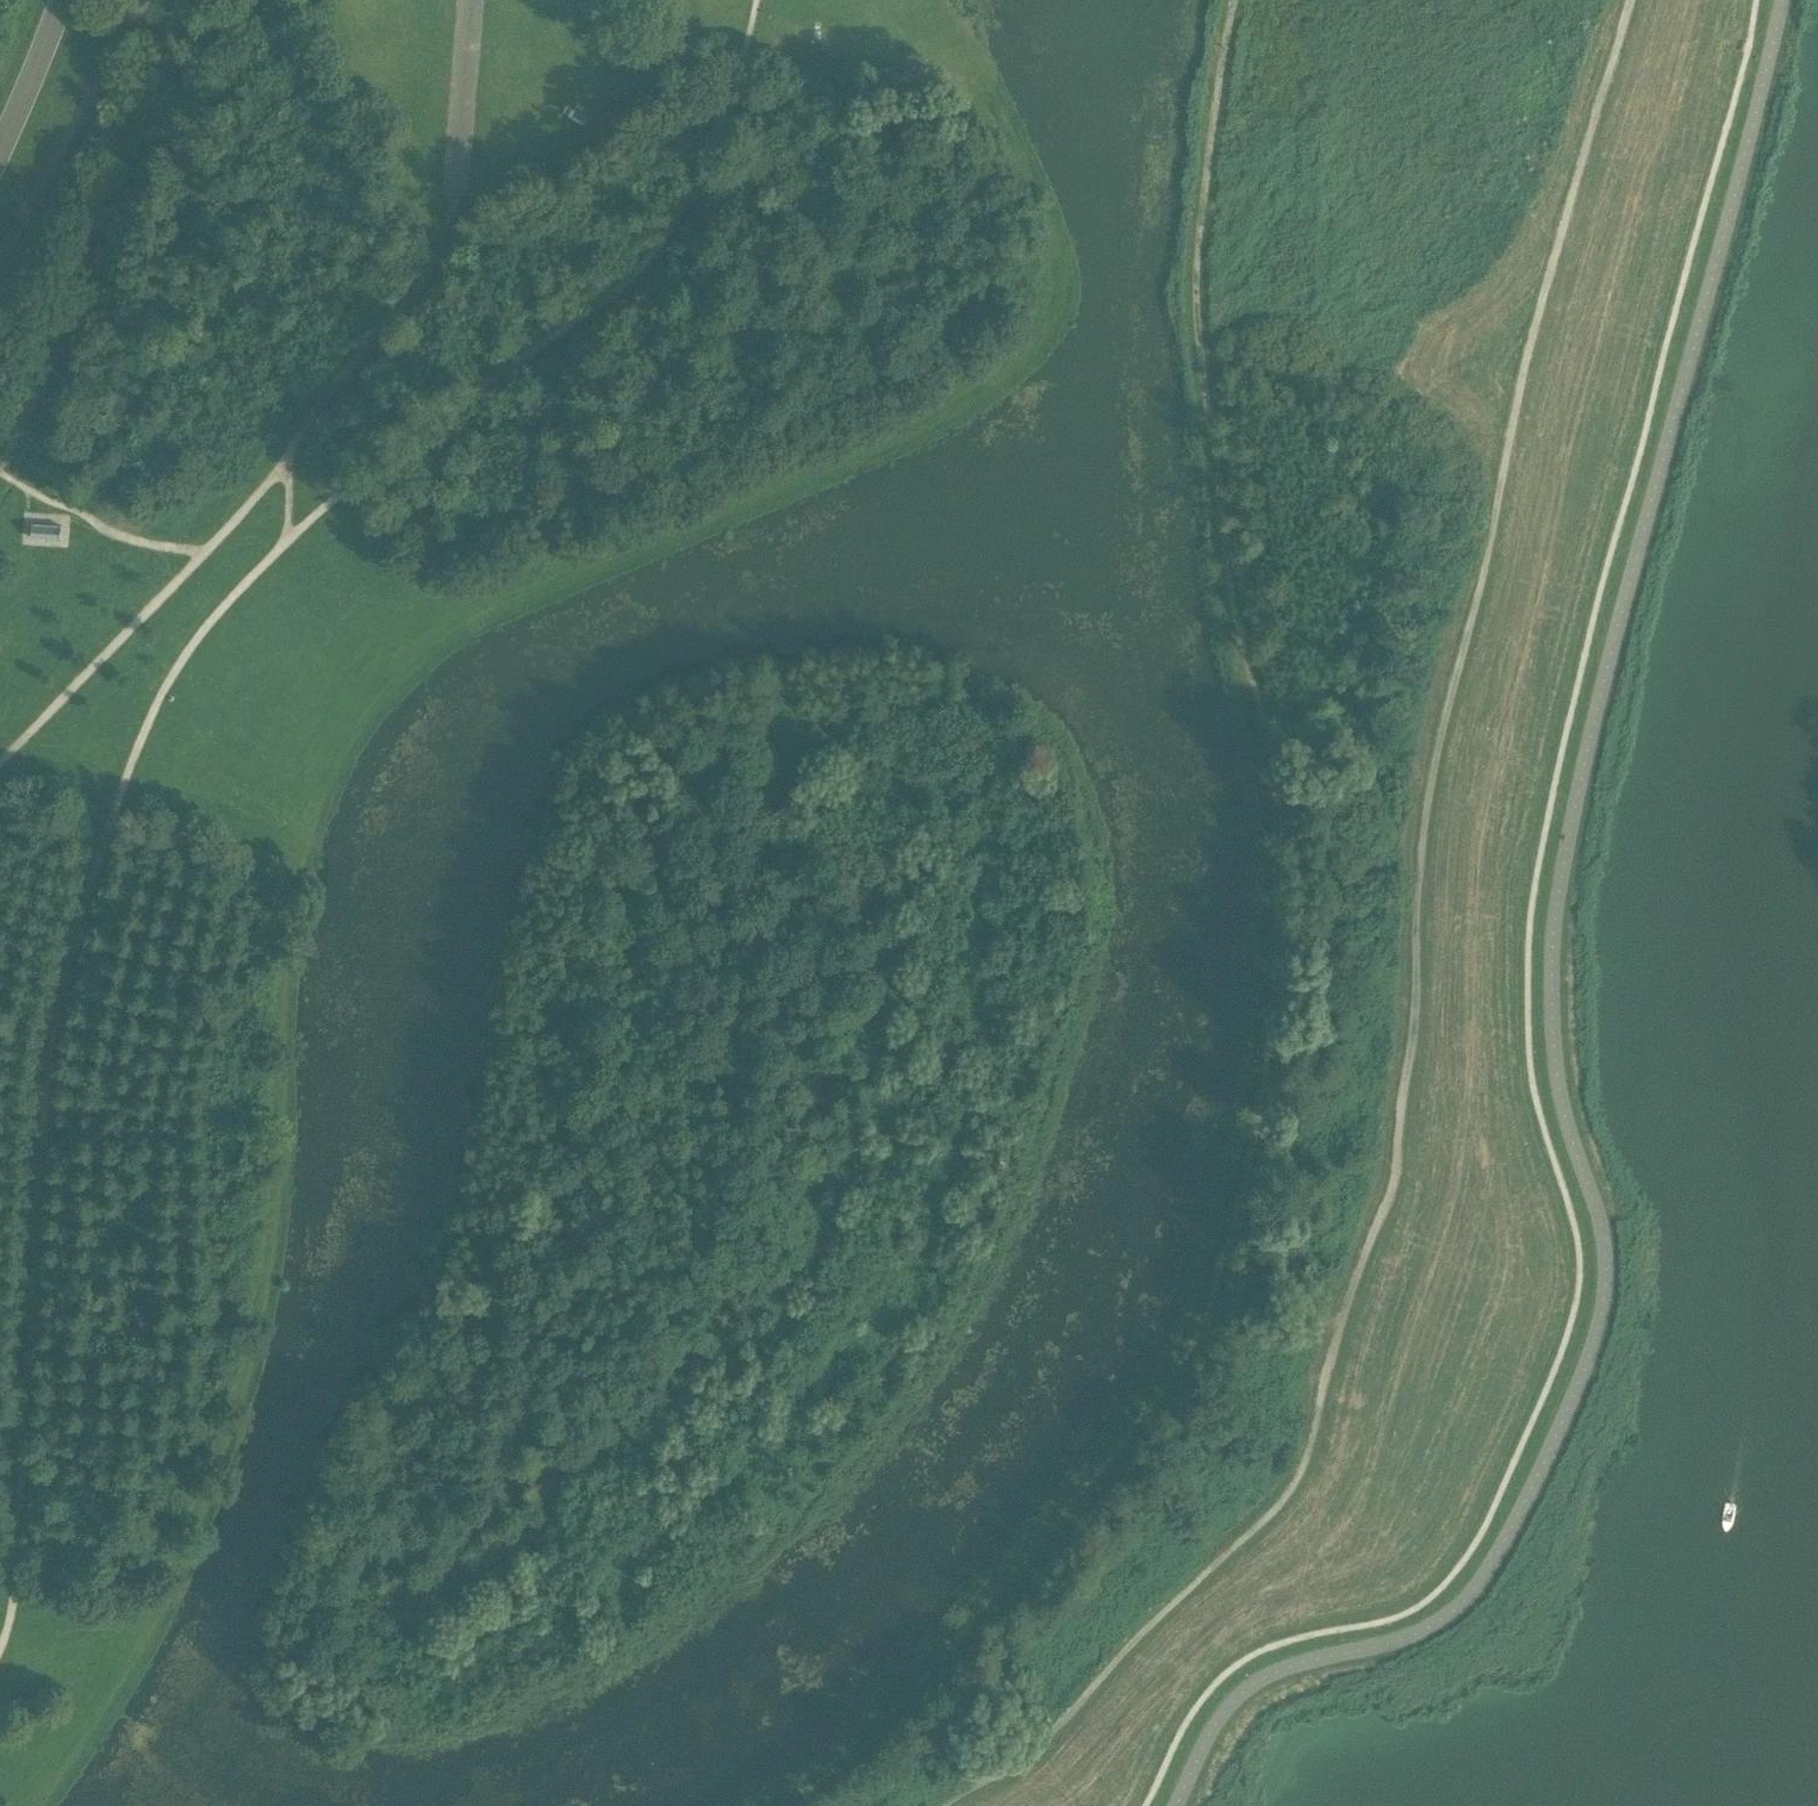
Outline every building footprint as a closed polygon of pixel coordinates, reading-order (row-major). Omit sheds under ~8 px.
[(60,539),(61,524),(33,522),(32,536),(60,539)]
